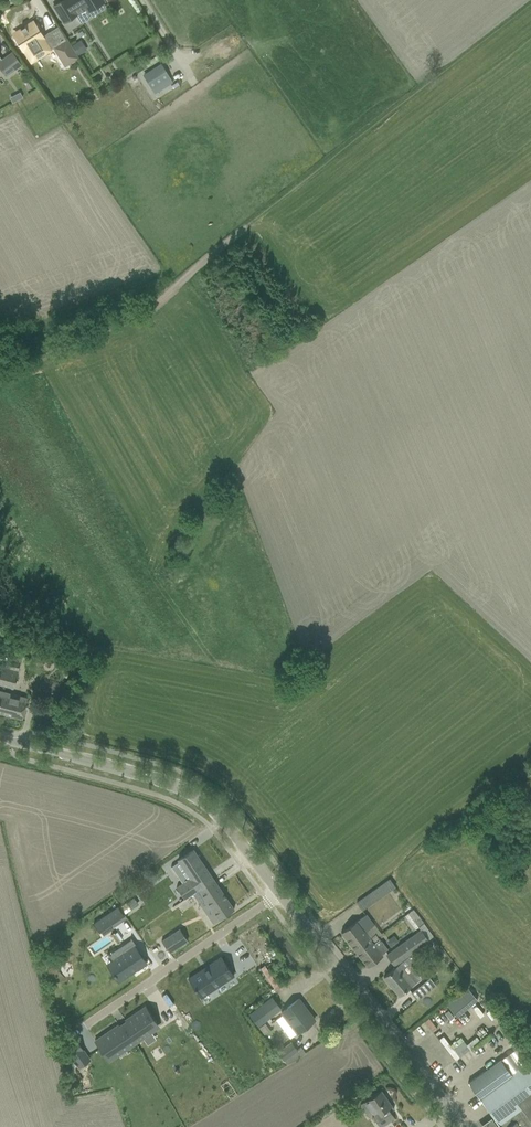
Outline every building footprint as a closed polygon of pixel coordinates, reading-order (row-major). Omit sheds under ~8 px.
[(53,6),(64,23),(77,14),(76,14),(86,8),(88,12),(104,1),(103,0),(63,0),(53,6)] [(50,50),(33,22),(25,27),(26,29),(14,36),(16,38),(14,39),(18,45),(20,45),(24,51),(31,62),(50,50)] [(58,45),(70,63),(78,58),(76,55),(71,47),(66,39),(58,45)] [(78,42),(71,47),(76,55),(83,51),(78,42)] [(5,76),(21,65),(12,52),(2,60),(0,57),(0,69),(5,76)] [(143,77),(150,88),(161,81),(154,70),(143,77)] [(12,660),(10,668),(5,685),(14,688),(20,662),(12,660)] [(5,685),(10,668),(0,666),(0,684),(5,685)] [(33,690),(60,697),(62,686),(36,679),(33,690)] [(22,718),(27,698),(0,691),(0,713),(22,718)] [(179,862),(171,867),(182,883),(176,887),(184,899),(192,894),(197,900),(203,896),(213,912),(208,916),(213,924),(218,920),(225,915),(234,909),(193,849),(178,860),(179,862)] [(152,872),(157,879),(168,872),(163,864),(152,872)] [(355,903),(361,910),(393,884),(388,876),(355,903)] [(126,903),(131,910),(138,905),(133,898),(126,903)] [(118,907),(93,923),(100,933),(101,932),(111,924),(113,927),(114,927),(127,918),(123,911),(122,912),(118,907)] [(403,917),(413,930),(423,922),(413,909),(403,917)] [(341,932),(356,952),(371,941),(373,944),(379,939),(375,933),(368,938),(363,932),(373,924),(365,914),(350,926),(341,932)] [(174,932),(161,941),(170,953),(187,941),(183,934),(179,929),(174,932)] [(387,955),(394,964),(427,939),(420,929),(387,955)] [(121,942),(120,941),(115,934),(114,932),(111,934),(118,944),(121,942)] [(258,951),(261,956),(271,951),(259,932),(240,944),(248,957),(258,951)] [(371,941),(356,952),(367,966),(376,960),(382,955),(381,954),(387,949),(379,939),(373,944),(371,941)] [(125,955),(109,966),(110,967),(110,966),(114,972),(113,973),(115,975),(116,975),(120,981),(119,981),(120,982),(146,964),(140,956),(142,955),(134,942),(133,942),(133,943),(122,951),(125,955)] [(221,957),(188,979),(200,997),(233,975),(221,957)] [(384,977),(399,995),(415,981),(400,963),(384,977)] [(96,969),(90,972),(100,993),(106,990),(96,969)] [(411,993),(417,1000),(435,985),(429,978),(411,993)] [(470,988),(448,1003),(457,1016),(479,1000),(470,988)] [(250,1015),(252,1018),(258,1026),(281,1010),(272,998),(263,1004),(250,1015)] [(282,1011),(298,1032),(314,1020),(307,1011),(304,1007),(298,999),(282,1011)] [(127,1024),(124,1026),(135,1042),(143,1036),(141,1034),(148,1029),(150,1032),(157,1027),(144,1009),(126,1021),(127,1024)] [(119,1026),(99,1039),(104,1046),(107,1044),(115,1056),(135,1042),(124,1026),(121,1028),(119,1026)] [(91,1048),(85,1039),(73,1047),(79,1056),(91,1048)] [(453,1050),(460,1058),(471,1048),(464,1040),(453,1050)] [(528,1061),(511,1074),(500,1059),(468,1082),(468,1083),(493,1118),(500,1126),(530,1126),(530,1065),(528,1061)] [(87,1066),(88,1079),(98,1078),(96,1065),(87,1066)] [(368,1118),(372,1115),(380,1126),(381,1126),(395,1118),(388,1109),(392,1106),(381,1090),(360,1105),(368,1118)] [(481,1126),(500,1126),(493,1118),(481,1126)]
